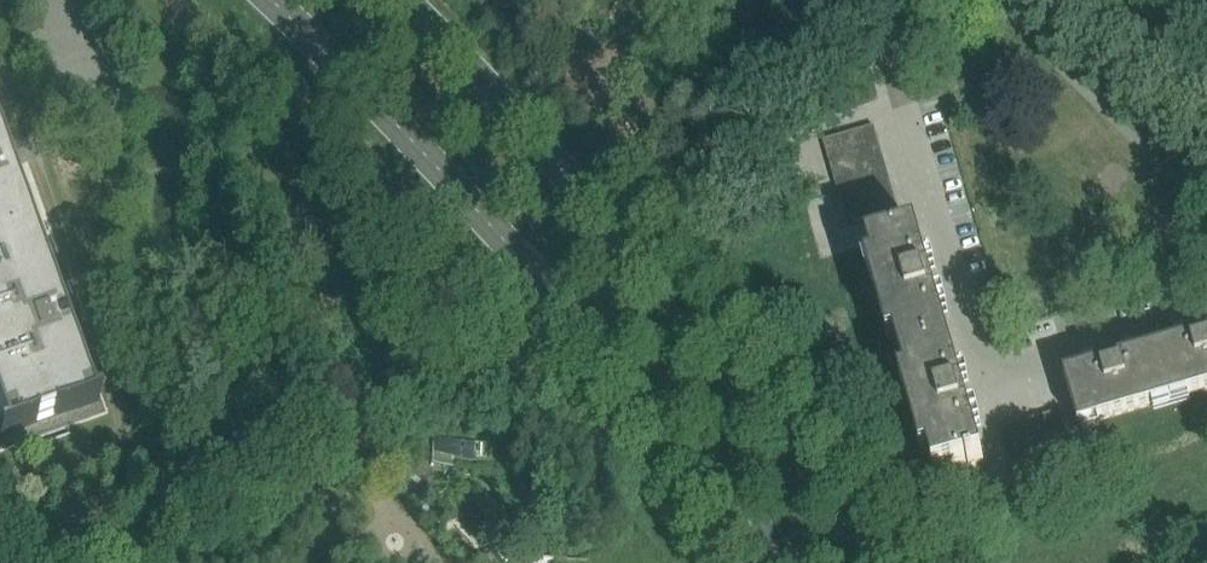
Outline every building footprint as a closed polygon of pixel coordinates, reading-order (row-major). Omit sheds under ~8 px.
[(730,11),(742,0),(719,0),(730,11)] [(748,10),(762,22),(781,0),(749,0),(748,10)] [(874,126),(846,134),(850,145),(877,137),(874,126)] [(11,161),(0,132),(0,440),(98,405),(11,161)] [(823,140),(826,152),(850,145),(846,134),(823,140)] [(877,137),(850,145),(854,157),(881,149),(877,137)] [(826,152),(830,165),(854,157),(850,145),(826,152)] [(881,149),(854,157),(857,169),(884,161),(881,149)] [(830,165),(834,177),(857,169),(854,157),(830,165)] [(884,161),(857,169),(861,182),(888,173),(884,161)] [(834,177),(837,189),(861,182),(857,169),(834,177)] [(888,173),(861,182),(865,194),(891,186),(888,173)] [(837,189),(841,201),(865,194),(861,182),(837,189)] [(891,186),(865,194),(869,206),(895,198),(891,186)] [(841,201),(844,214),(869,206),(865,194),(841,201)] [(895,198),(869,206),(873,218),(899,211),(895,198)] [(848,226),(873,218),(869,206),(844,214),(848,226)] [(917,230),(868,245),(879,281),(872,282),(885,327),(892,325),(902,360),(951,345),(917,230)] [(1189,259),(1181,253),(1175,260),(1182,266),(1189,259)] [(1155,348),(1170,400),(1206,389),(1206,333),(1155,348)] [(984,460),(951,345),(902,360),(912,394),(905,396),(918,441),(925,439),(935,474),(969,465),(969,468),(976,466),(975,463),(984,460)] [(1064,375),(1079,427),(1170,400),(1155,348),(1064,375)] [(1061,410),(1048,414),(1056,439),(1069,435),(1061,410)] [(1048,414),(1036,417),(1044,442),(1056,439),(1048,414)] [(1076,461),(1069,435),(1056,439),(1063,465),(1076,461)] [(411,465),(410,466),(429,488),(438,499),(439,498),(451,488),(452,469),(473,471),(473,474),(478,474),(478,472),(483,472),(520,516),(534,504),(547,493),(505,445),(486,444),(433,440),(432,450),(429,449),(411,465)]
